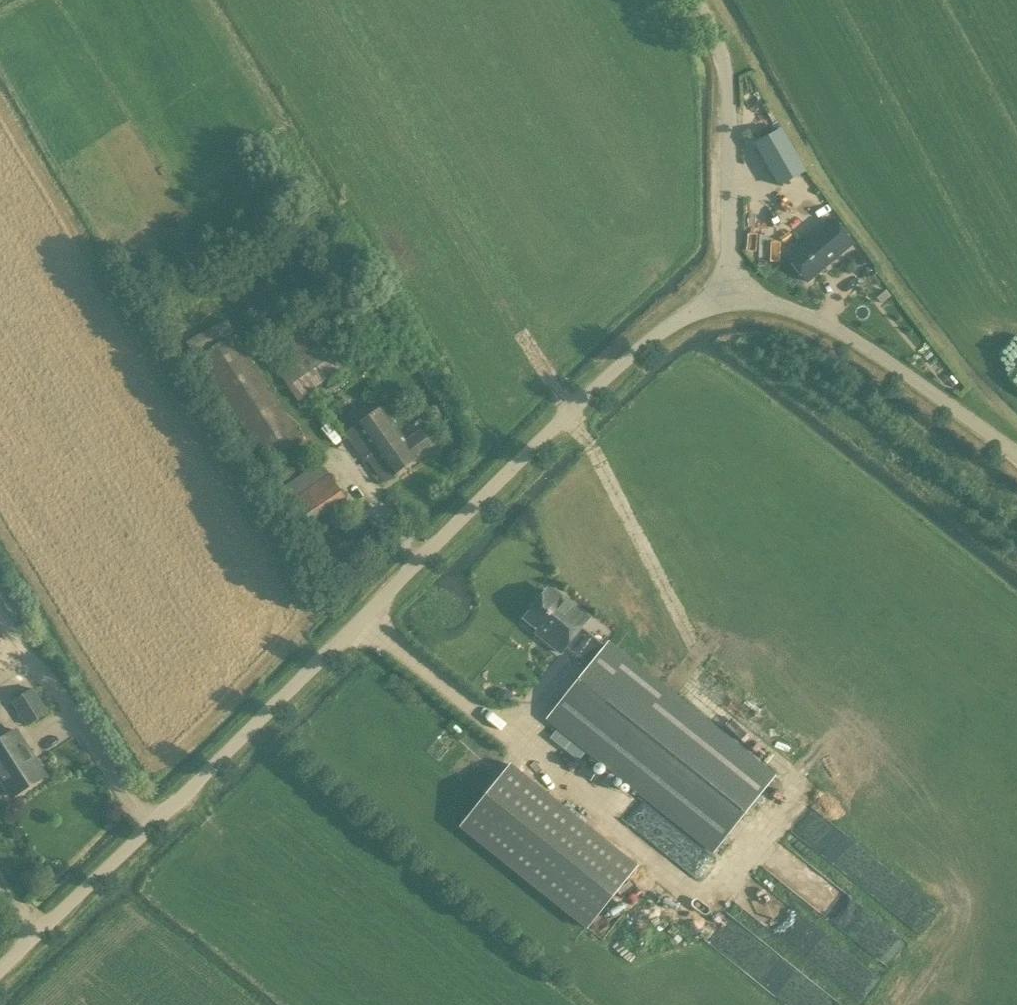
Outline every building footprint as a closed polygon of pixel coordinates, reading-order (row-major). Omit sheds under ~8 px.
[(753,144),(779,188),(806,172),(781,129),(753,144)] [(807,283),(853,245),(832,221),(787,258),(807,283)] [(284,345),(291,354),(274,367),(279,373),(299,402),(341,372),(322,344),(323,343),(308,322),(288,335),(291,338),(285,342),(286,344),(284,345)] [(303,440),(235,335),(231,337),(197,359),(198,360),(265,465),(303,440)] [(406,443),(381,409),(345,434),(365,461),(376,453),(392,476),(432,447),(421,431),(406,443)] [(282,507),(299,532),(347,500),(329,475),(319,461),(277,490),(285,501),(281,505),(282,507)] [(561,603),(546,591),(541,597),(537,597),(528,607),(529,612),(524,618),(548,637),(544,641),(559,654),(565,647),(589,666),(547,718),(713,852),(773,777),(607,644),(604,647),(580,628),(589,618),(564,598),(561,603)] [(27,727),(48,713),(32,688),(11,701),(27,727)] [(45,777),(16,732),(0,742),(0,781),(11,798),(45,777)] [(635,866),(509,765),(459,827),(585,929),(635,866)] [(654,806),(636,825),(659,846),(677,828),(654,806)]
